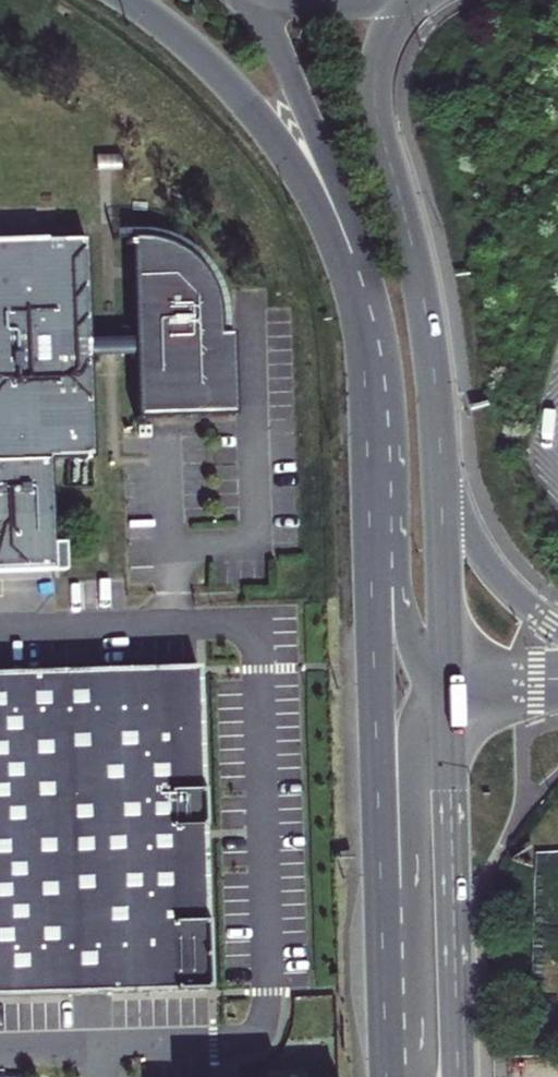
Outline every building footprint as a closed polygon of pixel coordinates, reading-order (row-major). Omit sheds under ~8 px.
[(93,459),(90,356),(134,354),(136,418),(235,415),(233,333),(219,333),(219,314),(217,304),(214,294),(209,283),(204,274),(197,266),(189,259),(181,252),(172,246),(162,242),(151,239),(140,237),(130,237),(133,339),(89,341),(86,238),(43,239),(40,129),(0,130),(0,573),(54,571),(51,461),(93,459)] [(0,675),(0,998),(206,992),(195,668),(0,675)]
